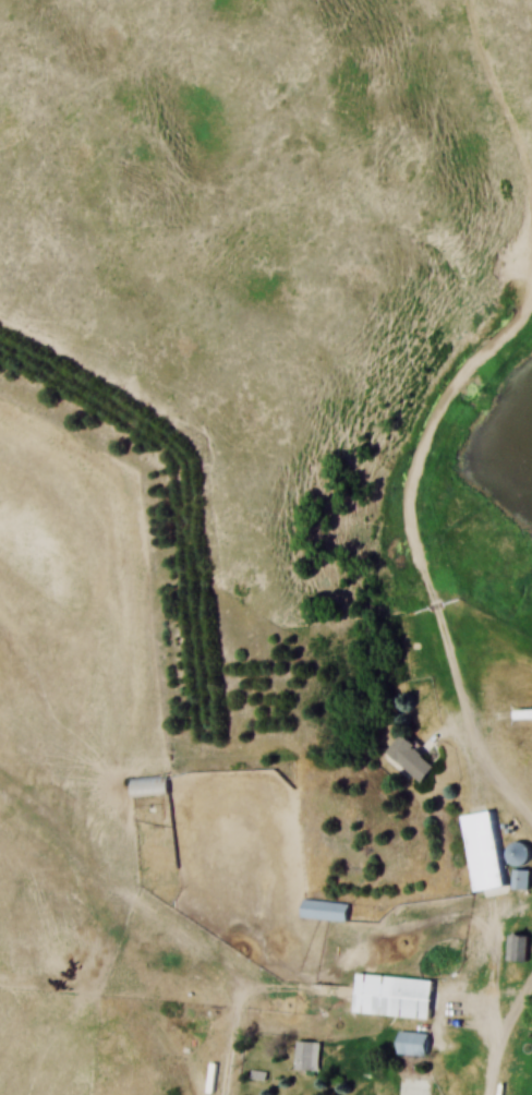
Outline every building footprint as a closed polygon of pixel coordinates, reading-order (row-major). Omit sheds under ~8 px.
[(385,751),(421,783),(436,766),(400,734),(385,751)] [(133,797),(169,797),(169,777),(133,777),(133,797)] [(475,891),(505,887),(493,811),(463,816),(475,891)] [(508,863),(526,867),(530,846),(512,842),(508,863)] [(514,873),(514,888),(529,888),(529,873),(514,873)] [(349,904),(303,900),(301,918),(347,923),(349,904)] [(431,1020),(434,982),(357,976),(354,1014),(431,1020)] [(428,1033),(399,1033),(399,1056),(428,1056),(428,1033)] [(319,1072),(319,1043),(295,1043),(295,1072),(319,1072)]
